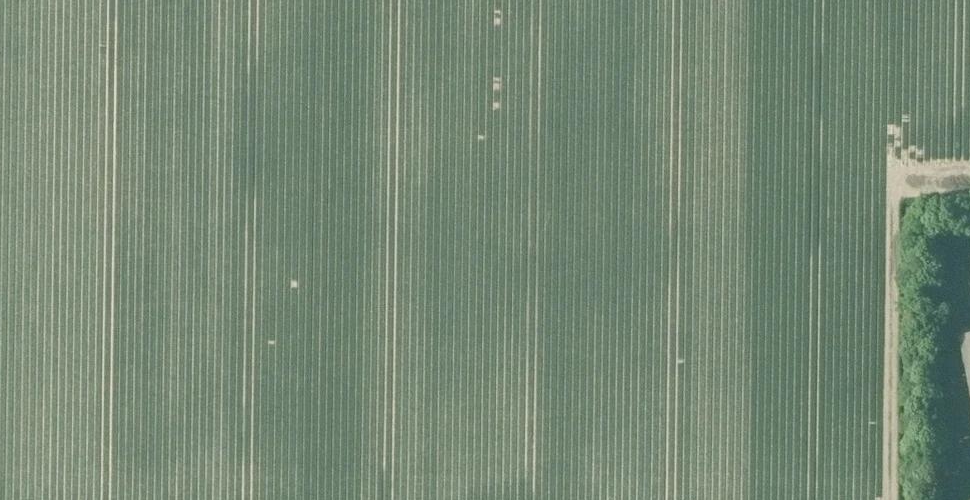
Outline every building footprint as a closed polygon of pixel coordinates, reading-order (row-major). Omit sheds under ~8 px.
[(961,332),(963,342),(959,342),(969,398),(969,330),(961,332)]
